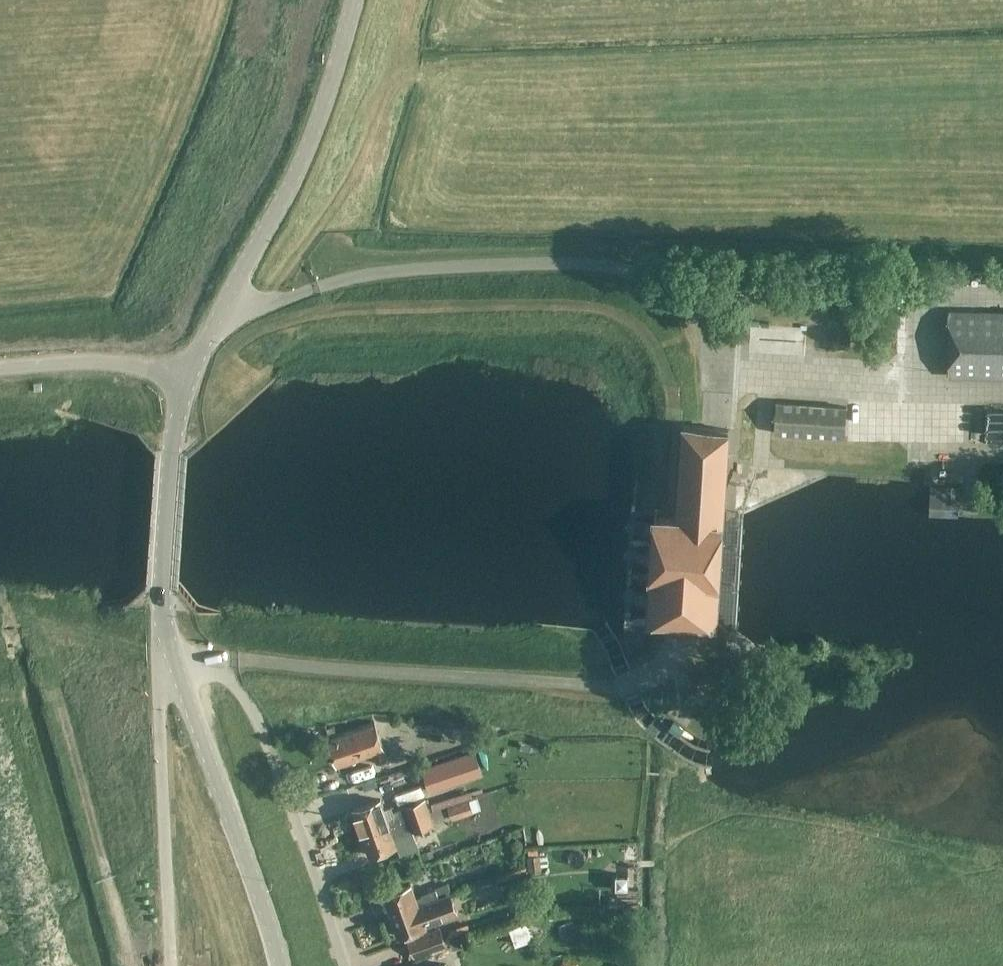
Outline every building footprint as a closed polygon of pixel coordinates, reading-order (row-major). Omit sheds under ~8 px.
[(810,281),(784,280),(784,309),(810,310),(810,281)] [(948,377),(1002,378),(1002,311),(949,310),(948,377)] [(836,356),(840,326),(827,325),(823,355),(836,356)] [(843,408),(775,403),(773,434),(841,438),(843,408)] [(657,515),(650,615),(715,620),(719,555),(722,520),(728,431),(683,428),(677,516),(657,515)] [(940,485),(928,485),(928,515),(958,516),(958,497),(958,486),(940,485)] [(374,720),(351,728),(328,737),(337,763),(373,751),(377,761),(388,757),(374,720)] [(472,749),(423,766),(432,790),(480,773),(472,749)] [(367,791),(395,784),(391,769),(363,775),(367,791)] [(353,807),(362,832),(397,819),(418,813),(427,809),(424,799),(414,803),(393,809),(395,814),(387,817),(380,797),(353,807)] [(447,805),(452,820),(473,813),(468,798),(447,805)] [(413,830),(423,826),(433,822),(427,809),(418,813),(397,819),(362,832),(369,853),(397,843),(394,835),(412,828),(413,830)] [(527,855),(528,870),(540,869),(539,853),(527,855)] [(383,893),(390,913),(450,892),(446,882),(421,891),(422,893),(415,896),(411,883),(383,893)] [(425,922),(457,911),(450,892),(390,913),(398,934),(425,925),(425,922)] [(523,920),(510,923),(513,938),(527,934),(523,920)] [(439,926),(408,937),(414,955),(445,944),(439,926)]
